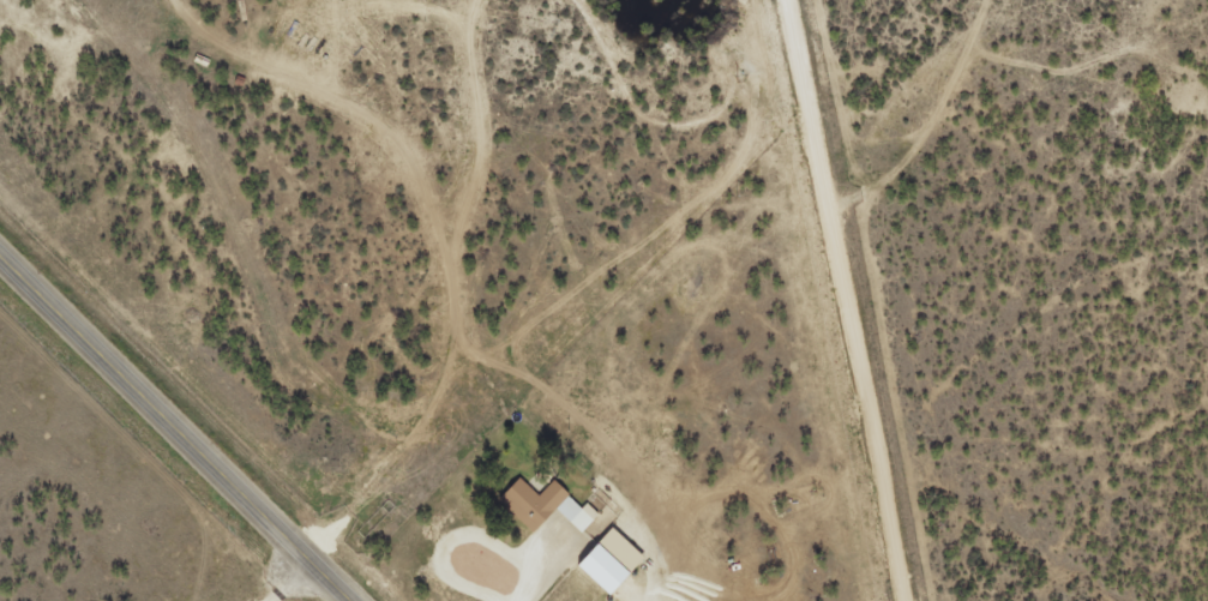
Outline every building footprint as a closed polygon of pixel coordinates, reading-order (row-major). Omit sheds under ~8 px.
[(532,532),(556,507),(580,532),(598,514),(586,502),(581,507),(554,480),(537,497),(518,478),(498,498),(532,532)] [(607,594),(642,556),(611,527),(596,542),(595,542),(574,564),(607,594)]
